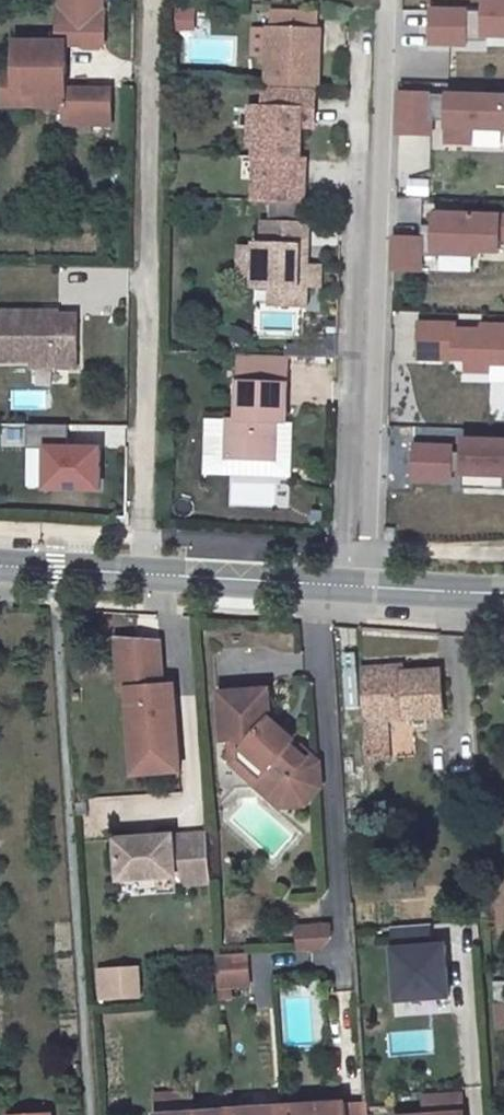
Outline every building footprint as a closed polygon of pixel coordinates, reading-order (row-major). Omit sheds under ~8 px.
[(56,30),(66,30),(66,41),(65,46),(105,47),(105,0),(56,0),(56,30)] [(480,41),(503,41),(503,0),(480,0),(480,41)] [(191,8),(173,8),(172,26),(191,27),(191,8)] [(436,8),(436,47),(474,47),(475,8),(436,8)] [(268,10),(268,31),(311,31),(320,32),(321,11),(268,10)] [(420,49),(434,49),(434,24),(420,24),(420,49)] [(269,55),(268,31),(252,29),(251,55),(269,55)] [(311,31),(268,31),(269,55),(267,86),(319,88),(320,60),(310,60),(311,31)] [(320,32),(311,31),(310,60),(320,60),(320,32)] [(66,41),(15,40),(14,72),(14,90),(39,90),(39,108),(63,108),(63,110),(63,124),(65,125),(72,125),(107,126),(107,91),(72,91),(65,91),(65,46),(66,41)] [(2,72),(2,106),(2,107),(34,108),(37,108),(39,108),(39,90),(14,90),(14,72),(2,72)] [(250,148),(249,179),(299,181),(299,169),(293,169),(294,126),(308,127),(309,94),(261,93),(260,109),(245,108),(244,147),(250,148)] [(397,94),(396,133),(429,133),(429,120),(447,120),(446,142),(468,143),(468,129),(503,130),(503,96),(397,94)] [(299,181),(249,179),(248,201),(266,201),(266,222),(297,224),(299,181)] [(410,179),(410,196),(432,196),(432,179),(410,179)] [(393,239),(392,268),(416,269),(416,255),(431,256),(431,252),(473,254),(474,250),(497,251),(497,240),(503,240),(503,215),(430,212),(430,225),(418,224),(417,240),(393,239)] [(247,244),(245,291),(264,291),(263,307),(301,308),(303,287),(282,286),(284,245),(293,246),(302,246),(303,224),(297,224),(266,222),(255,222),(254,244),(247,244)] [(293,246),(284,245),(282,286),(303,287),(319,288),(320,264),(293,263),(293,246)] [(444,272),(477,273),(477,260),(444,260),(444,272)] [(258,328),(294,328),(295,311),(258,311),(258,328)] [(56,363),(56,369),(76,369),(76,316),(57,316),(57,313),(0,313),(0,362),(56,363)] [(417,324),(416,358),(463,360),(463,370),(483,371),(483,362),(503,363),(503,326),(479,325),(478,330),(452,329),(453,325),(417,324)] [(223,353),(221,424),(211,423),(209,462),(265,466),(266,426),(277,426),(279,356),(260,355),(223,353)] [(67,383),(67,371),(30,371),(29,382),(67,383)] [(188,422),(186,461),(209,462),(211,423),(188,422)] [(97,493),(98,452),(66,451),(67,428),(26,428),(25,452),(44,452),(44,492),(97,493)] [(410,445),(408,478),(444,480),(444,470),(461,471),(460,487),(497,489),(498,475),(503,475),(503,441),(461,439),(460,452),(448,451),(448,447),(410,445)] [(167,766),(181,770),(176,695),(165,696),(162,641),(120,644),(123,695),(130,694),(132,727),(142,727),(143,735),(145,743),(148,748),(150,751),(154,756),(160,762),(162,763),(167,766)] [(443,673),(364,677),(368,722),(446,717),(443,673)] [(237,745),(262,767),(263,786),(280,802),(299,800),(312,786),(310,763),(287,742),(292,736),(269,717),(267,688),(219,690),(222,737),(230,737),(237,737),(237,745)] [(143,735),(142,727),(132,727),(135,773),(181,770),(167,766),(162,763),(160,762),(154,756),(150,751),(148,748),(145,743),(143,735)] [(262,767),(237,745),(237,737),(230,737),(232,767),(276,809),(303,807),(320,788),(318,759),(292,736),(287,742),(310,763),(312,786),(299,800),(280,802),(263,786),(262,767)] [(207,832),(117,838),(119,879),(156,876),(174,875),(175,884),(211,882),(207,832)] [(174,875),(156,876),(157,894),(175,893),(175,884),(174,875)] [(430,924),(393,925),(396,997),(447,995),(445,944),(431,945),(430,924)] [(330,940),(329,925),(296,926),(296,949),(321,949),(330,940)] [(249,959),(216,961),(218,999),(234,998),(234,988),(251,987),(249,959)] [(138,965),(97,968),(99,1001),(141,998),(138,965)] [(183,1113),(182,1091),(154,1093),(155,1114),(226,1114),(226,1110),(183,1113)] [(462,1098),(426,1100),(427,1114),(462,1114),(462,1098)] [(226,1110),(226,1114),(367,1114),(366,1100),(346,1101),(226,1110)]
